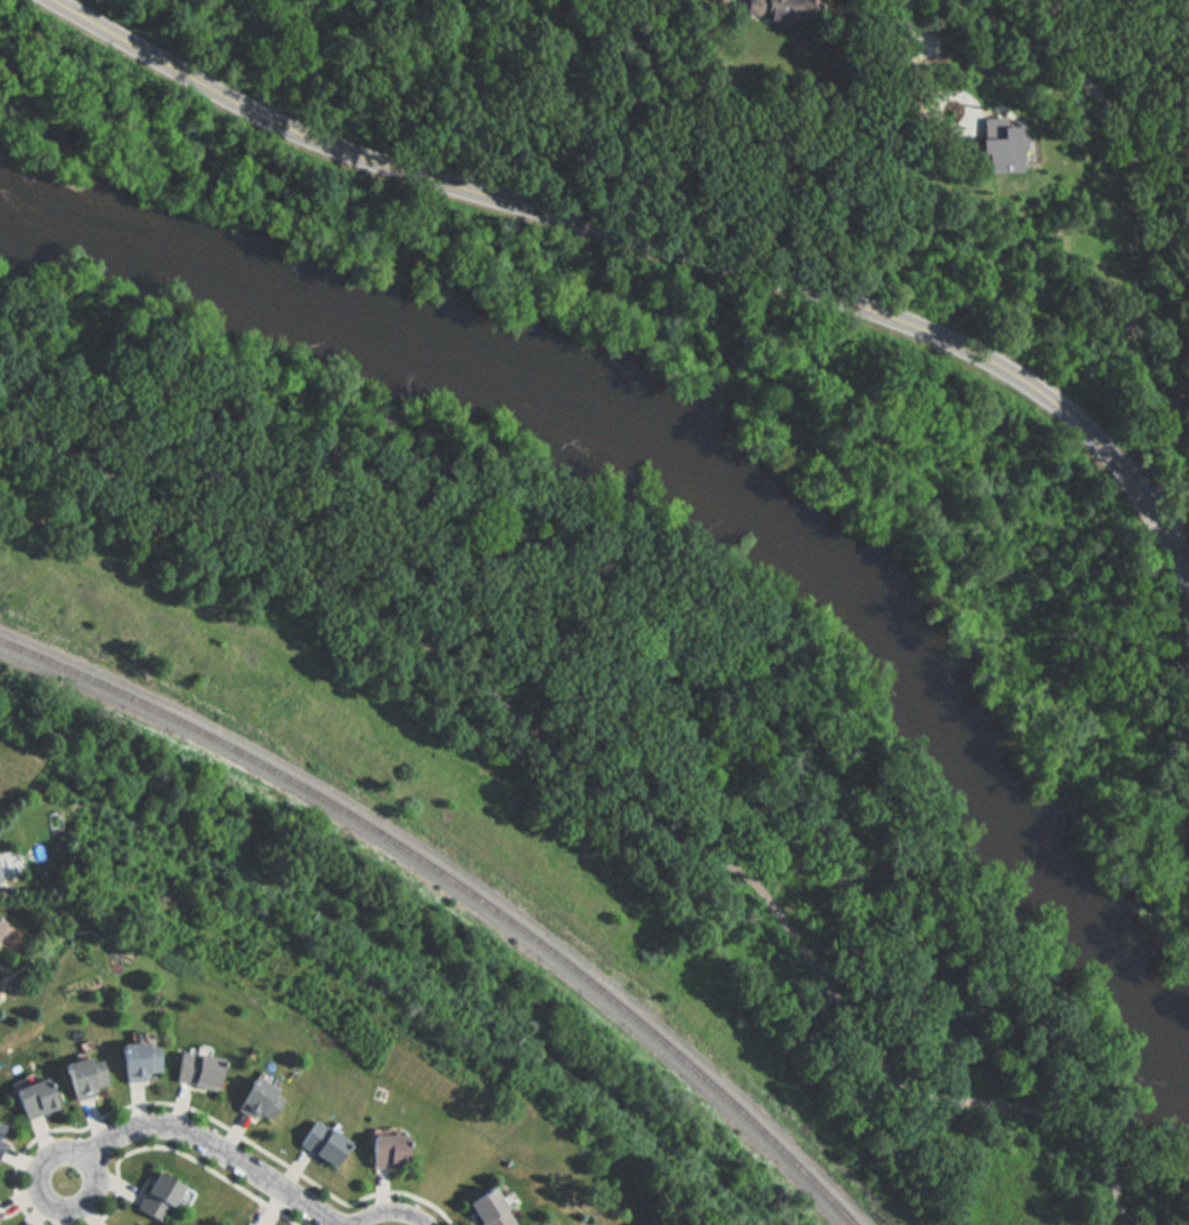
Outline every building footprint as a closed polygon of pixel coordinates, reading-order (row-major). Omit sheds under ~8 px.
[(814,23),(814,0),(764,0),(764,23),(814,23)] [(1012,141),(982,141),(982,172),(1012,172),(1012,141)] [(158,1074),(151,1038),(111,1045),(118,1081),(158,1074)] [(69,1099),(106,1086),(94,1051),(56,1066),(69,1099)] [(219,1061),(174,1051),(168,1079),(213,1090),(219,1061)] [(44,1074),(6,1087),(18,1121),(56,1107),(44,1074)] [(265,1126),(282,1093),(246,1075),(230,1107),(265,1126)] [(348,1145),(311,1117),(294,1142),(330,1169),(348,1145)] [(367,1134),(367,1168),(406,1168),(406,1134),(367,1134)] [(178,1186),(150,1171),(129,1207),(157,1223),(178,1186)] [(476,1224),(512,1224),(489,1184),(462,1200),(476,1224)]
